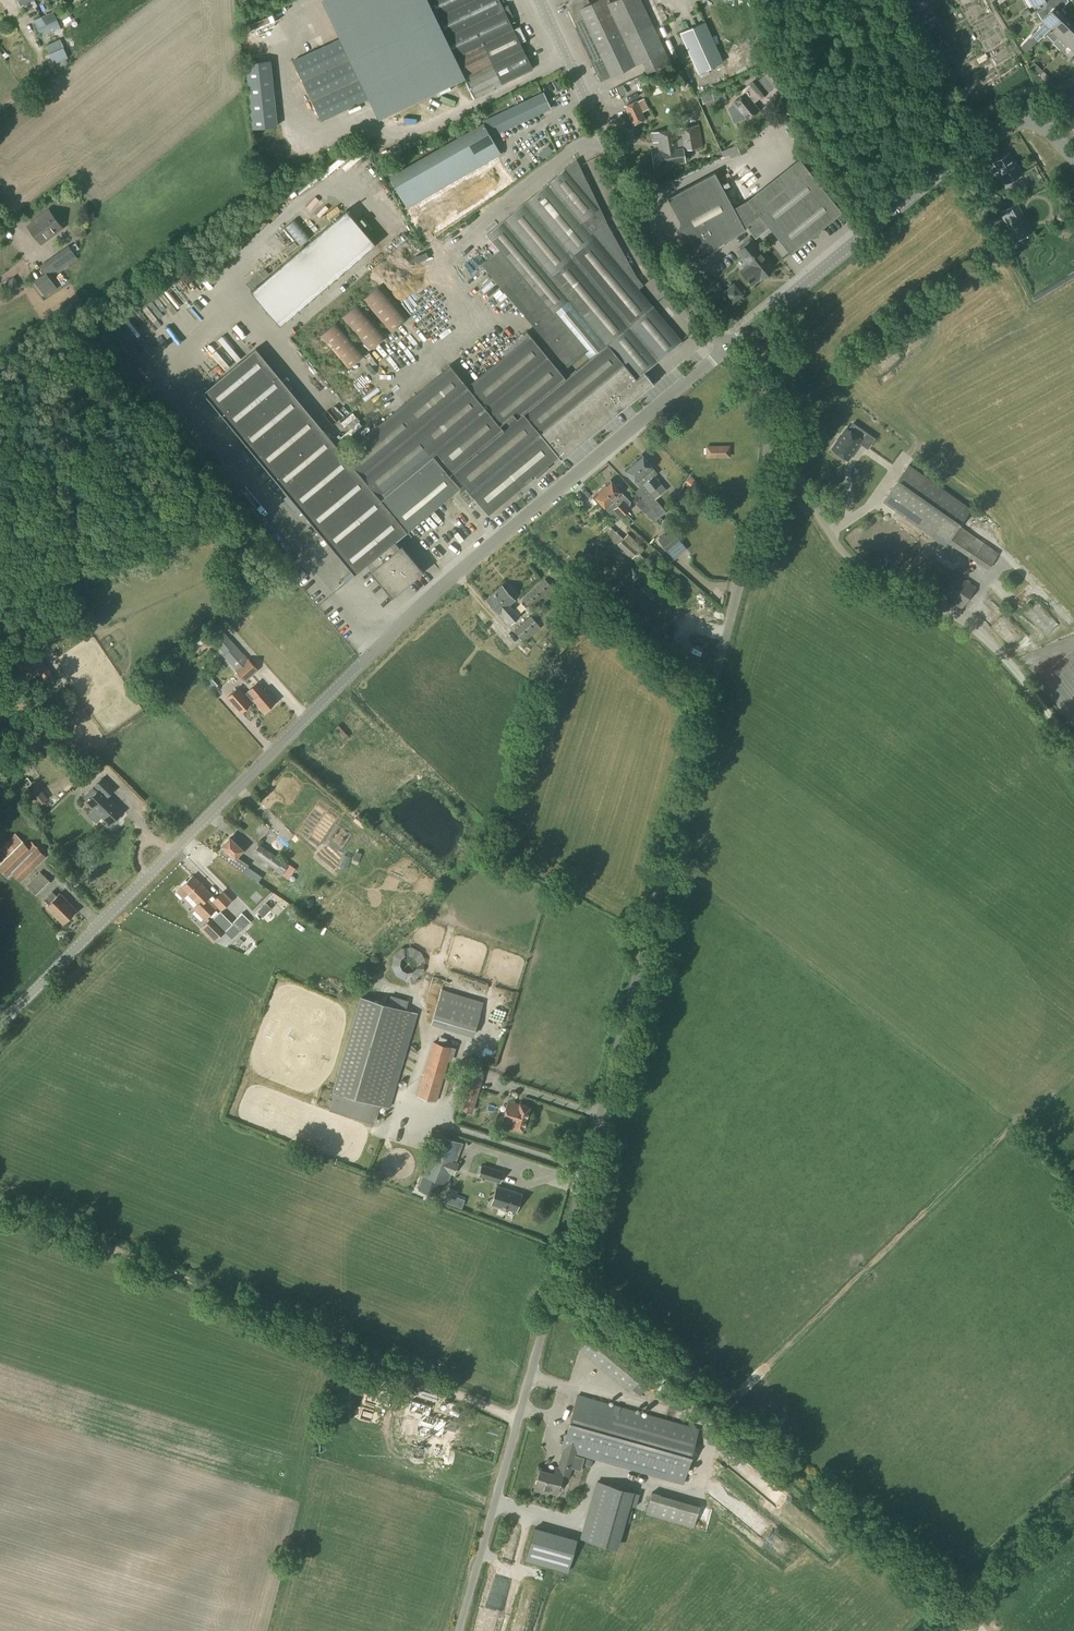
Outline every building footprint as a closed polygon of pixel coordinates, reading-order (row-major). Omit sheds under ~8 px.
[(293,60),(322,120),(363,100),(377,130),(470,86),(474,96),(532,69),(508,18),(513,16),(508,6),(509,5),(507,0),(319,0),(316,1),(335,41),(293,60)] [(610,2),(609,0),(596,0),(589,3),(588,0),(572,0),(565,3),(576,27),(575,27),(600,82),(610,77),(611,77),(641,62),(647,73),(671,62),(641,0),(614,0),(610,2)] [(1032,35),(1038,41),(1044,36),(1064,15),(1066,13),(1061,8),(1068,1),(1067,0),(1053,0),(1046,4),(1044,5),(1045,8),(1037,12),(1042,20),(1041,20),(1043,21),(1043,23),(1032,35)] [(41,36),(54,30),(60,27),(59,26),(57,21),(53,12),(41,17),(33,20),(41,36)] [(1073,22),(1073,12),(1067,19),(1064,15),(1044,36),(1045,37),(1047,35),(1054,42),(1058,37),(1059,37),(1073,22)] [(699,73),(722,62),(704,22),(681,33),(699,73)] [(1073,39),(1073,22),(1059,37),(1058,37),(1054,42),(1053,43),(1061,52),(1066,47),(1073,39)] [(1066,47),(1067,48),(1069,47),(1073,52),(1073,39),(1066,47)] [(27,68),(36,60),(28,50),(22,43),(13,51),(27,68)] [(76,51),(79,56),(87,52),(84,47),(76,51)] [(63,48),(49,54),(53,64),(54,63),(65,58),(67,58),(63,48)] [(252,129),(278,126),(271,60),(245,63),(252,129)] [(764,75),(774,87),(781,80),(771,69),(764,75)] [(761,99),(769,92),(757,78),(740,91),(741,95),(732,103),(733,103),(727,107),(734,124),(746,119),(747,120),(759,109),(754,103),(760,98),(761,99)] [(491,136),(550,108),(543,92),(529,99),(514,106),(484,120),(491,136)] [(703,104),(714,101),(712,93),(701,96),(703,104)] [(768,109),(779,104),(775,96),(764,102),(768,109)] [(633,125),(646,119),(637,100),(624,106),(633,125)] [(411,219),(428,210),(422,199),(501,154),(483,124),(389,176),(406,207),(404,208),(411,219)] [(654,167),(685,162),(683,149),(702,146),(699,125),(652,133),(655,150),(651,151),(654,167)] [(743,141),(726,148),(730,157),(747,151),(743,141)] [(542,159),(547,155),(543,150),(538,154),(542,159)] [(1014,165),(1008,154),(994,162),(1000,173),(999,173),(1004,183),(1021,174),(1016,164),(1014,165)] [(355,166),(360,172),(373,161),(368,155),(355,166)] [(682,340),(639,289),(644,285),(637,277),(606,221),(607,221),(577,159),(486,235),(499,250),(482,265),(568,367),(585,353),(589,358),(566,378),(529,334),(467,386),(450,365),(343,454),(407,531),(464,485),(488,514),(535,475),(537,478),(549,468),(547,465),(558,456),(561,458),(653,383),(644,372),(677,344),(678,346),(684,341),(682,339),(682,340)] [(808,169),(778,193),(775,189),(754,205),(758,210),(757,210),(748,199),(733,207),(714,172),(667,198),(679,220),(679,229),(686,232),(689,239),(682,244),(694,261),(695,262),(696,263),(698,262),(699,262),(700,262),(729,239),(745,230),(744,228),(748,225),(748,230),(755,239),(770,227),(791,253),(842,212),(808,169)] [(300,187),(290,194),(294,199),(303,191),(300,187)] [(1033,232),(1021,210),(1017,202),(999,212),(1004,220),(1016,242),(1033,232)] [(41,243),(61,227),(49,210),(28,226),(41,243)] [(280,326),(375,244),(346,210),(251,291),(280,326)] [(420,216),(423,222),(435,216),(431,210),(420,216)] [(301,247),(312,237),(295,217),(284,227),(301,247)] [(998,235),(1005,246),(1011,243),(1005,231),(998,235)] [(760,280),(775,268),(752,239),(750,236),(739,244),(742,247),(737,251),(747,264),(740,270),(752,285),(760,279),(760,280)] [(50,278),(78,259),(68,245),(39,265),(45,273),(34,280),(45,297),(58,289),(50,278)] [(10,294),(21,287),(14,276),(3,284),(10,294)] [(200,306),(186,282),(174,289),(187,313),(200,306)] [(391,332),(409,317),(381,284),(363,300),(391,332)] [(733,302),(742,294),(734,285),(725,292),(733,302)] [(719,295),(725,290),(722,286),(716,292),(719,295)] [(424,291),(412,300),(423,314),(435,306),(424,291)] [(369,351),(387,335),(360,302),(341,318),(369,351)] [(348,369),(366,353),(338,320),(320,336),(348,369)] [(408,333),(397,340),(403,349),(414,342),(408,333)] [(407,531),(343,454),(337,447),(341,443),(334,436),(331,439),(256,349),(203,393),(354,575),(367,564),(371,570),(369,571),(392,598),(423,572),(401,545),(399,547),(395,541),(407,531)] [(341,420),(347,413),(337,406),(332,413),(341,420)] [(866,433),(865,432),(852,424),(848,430),(846,428),(832,449),(833,450),(847,460),(858,443),(866,433)] [(731,458),(731,445),(706,445),(706,458),(731,458)] [(636,482),(640,487),(643,485),(649,492),(661,483),(655,476),(658,473),(653,468),(642,455),(624,469),(636,482)] [(897,481),(882,503),(931,536),(933,533),(947,543),(959,526),(970,509),(907,467),(897,481)] [(601,487),(625,513),(631,508),(629,505),(630,504),(630,501),(622,493),(621,492),(622,490),(622,488),(619,485),(617,485),(615,486),(610,481),(606,484),(605,484),(601,487)] [(620,518),(625,513),(601,487),(598,491),(598,492),(594,496),(606,509),(610,513),(613,510),(620,518)] [(635,492),(649,510),(652,507),(654,505),(640,487),(635,492)] [(468,504),(474,499),(466,488),(460,493),(468,504)] [(652,507),(649,510),(646,513),(655,522),(660,517),(652,507)] [(980,517),(988,523),(992,517),(984,511),(980,517)] [(623,538),(608,524),(600,532),(616,546),(631,559),(632,559),(639,565),(645,558),(640,554),(644,550),(639,545),(640,545),(628,534),(623,538)] [(681,541),(672,530),(666,535),(665,534),(658,539),(668,552),(674,560),(687,549),(681,541)] [(924,540),(916,540),(916,554),(925,554),(924,540)] [(993,552),(990,561),(996,564),(1002,551),(981,542),(979,546),(993,552)] [(929,556),(914,578),(961,609),(976,587),(935,560),(929,556)] [(549,596),(553,592),(551,589),(553,587),(545,579),(522,599),(530,608),(547,593),(549,596)] [(520,616),(510,605),(515,600),(502,585),(485,599),(499,614),(501,613),(511,624),(520,616)] [(524,642),(541,627),(531,616),(514,631),(524,642)] [(247,680),(258,670),(253,664),(236,644),(223,631),(218,625),(207,635),(206,633),(199,640),(206,647),(212,641),(225,654),(223,656),(241,676),(242,675),(247,680)] [(48,632),(37,635),(39,644),(61,637),(66,636),(64,627),(60,628),(48,631),(48,632)] [(48,668),(34,647),(20,656),(13,660),(25,678),(32,674),(34,677),(39,673),(48,687),(57,680),(48,667),(48,668)] [(265,689),(258,681),(245,693),(238,687),(226,697),(241,714),(252,703),(252,702),(254,700),(264,712),(277,700),(266,688),(265,689)] [(93,788),(83,799),(87,803),(110,824),(113,821),(116,822),(119,820),(120,817),(120,814),(123,810),(108,796),(114,790),(102,778),(94,786),(99,790),(97,792),(93,788)] [(36,807),(48,799),(38,784),(26,793),(36,807)] [(359,813),(354,809),(350,814),(355,818),(359,813)] [(0,848),(0,870),(7,877),(12,873),(21,882),(46,856),(36,846),(36,847),(32,843),(29,847),(23,841),(20,838),(15,833),(0,848)] [(244,872),(249,864),(237,856),(243,849),(230,837),(222,846),(224,847),(217,854),(222,857),(244,872)] [(276,870),(283,860),(260,844),(253,854),(276,870)] [(283,860),(276,870),(282,874),(289,864),(283,860)] [(328,861),(325,864),(335,873),(337,869),(328,861)] [(264,880),(267,874),(254,868),(251,874),(264,880)] [(51,882),(41,872),(28,885),(38,895),(51,882)] [(211,894),(193,876),(182,887),(177,892),(183,898),(188,894),(197,903),(193,908),(205,920),(218,907),(221,911),(233,900),(224,891),(216,898),(212,894),(211,894)] [(316,890),(327,899),(336,889),(324,880),(316,890)] [(57,896),(53,891),(44,899),(49,904),(46,906),(64,924),(77,910),(59,893),(57,896)] [(280,912),(284,908),(274,898),(270,903),(280,912)] [(265,912),(273,923),(280,918),(271,907),(265,912)] [(211,918),(199,929),(214,943),(219,937),(226,944),(240,930),(250,921),(242,913),(231,923),(224,930),(212,919),(211,918)] [(255,929),(252,937),(263,940),(265,932),(255,929)] [(257,955),(262,946),(256,943),(251,952),(257,955)] [(429,972),(422,947),(396,954),(403,979),(429,972)] [(473,1036),(484,1002),(440,989),(430,1023),(473,1036)] [(390,1108),(418,1013),(361,996),(332,1091),(335,1092),(330,1110),(375,1123),(380,1105),(390,1108)] [(452,1061),(456,1048),(432,1041),(416,1096),(437,1101),(449,1061),(452,1061)] [(473,1112),(484,1074),(469,1069),(457,1108),(473,1112)] [(524,1131),(530,1107),(520,1104),(520,1103),(509,1100),(502,1123),(514,1126),(513,1128),(524,1131)] [(439,1134),(418,1190),(438,1197),(443,1183),(447,1185),(463,1143),(458,1141),(439,1134)] [(500,1184),(504,1171),(481,1165),(477,1177),(500,1184)] [(517,1211),(522,1193),(498,1185),(493,1203),(517,1211)] [(450,1190),(449,1197),(471,1201),(473,1190),(458,1187),(457,1191),(450,1190)] [(629,1390),(636,1382),(650,1365),(600,1323),(579,1348),(629,1390)] [(376,1386),(371,1401),(387,1406),(392,1391),(376,1386)] [(563,1450),(558,1468),(555,1468),(554,1474),(540,1470),(534,1489),(549,1493),(550,1491),(558,1493),(563,1478),(569,1480),(573,1468),(581,1470),(584,1457),(576,1455),(576,1454),(684,1485),(694,1448),(696,1440),(700,1429),(577,1395),(562,1450),(563,1450)] [(415,1399),(410,1416),(423,1420),(419,1431),(445,1439),(451,1420),(434,1415),(436,1406),(415,1399)] [(368,1411),(366,1419),(377,1422),(379,1415),(368,1411)] [(597,1482),(581,1538),(606,1545),(616,1548),(632,1491),(622,1489),(597,1482)] [(694,1527),(700,1506),(652,1492),(646,1513),(694,1527)] [(534,1527),(524,1560),(567,1572),(576,1539),(534,1527)]
